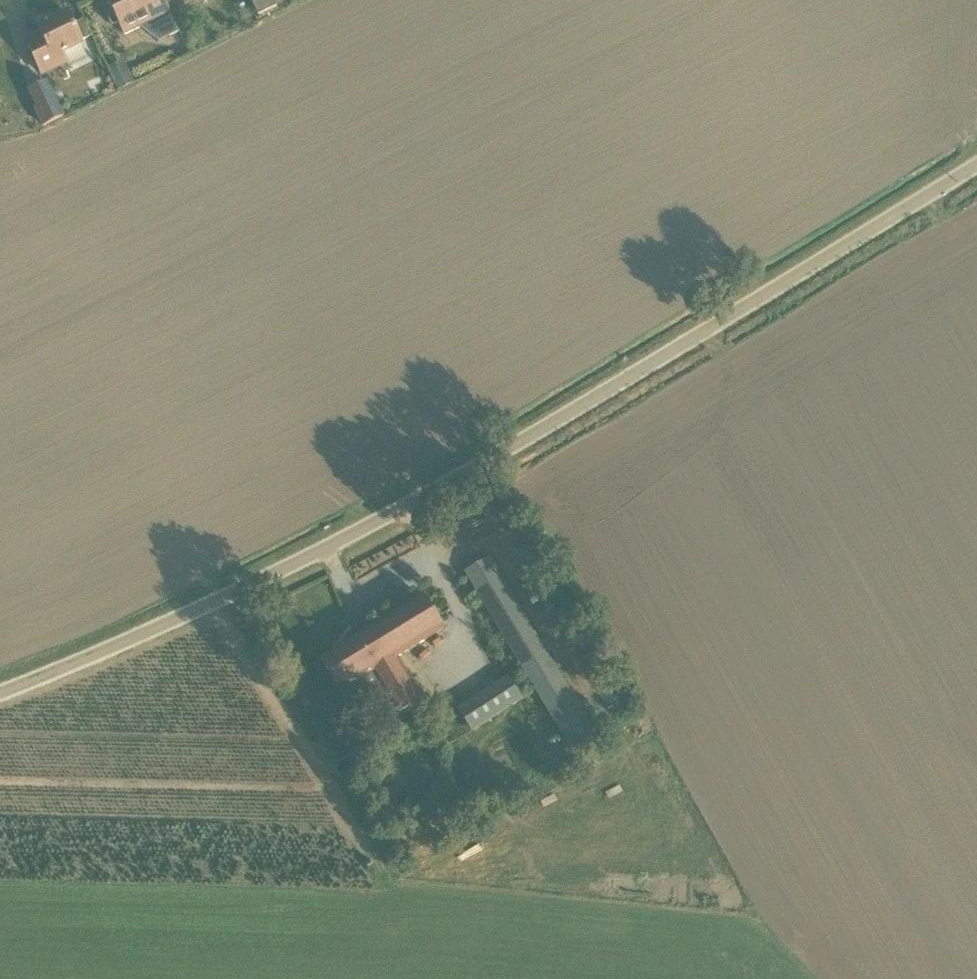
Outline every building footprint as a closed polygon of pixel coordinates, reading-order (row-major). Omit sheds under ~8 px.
[(169,13),(163,0),(108,0),(114,12),(109,15),(108,18),(111,24),(114,25),(119,23),(124,35),(150,22),(169,37),(179,32),(169,13)] [(275,6),(272,0),(251,0),(258,14),(275,6)] [(83,19),(72,24),(67,12),(38,27),(41,33),(25,40),(42,74),(66,62),(62,53),(82,44),(81,41),(91,36),(83,19)] [(125,60),(111,67),(121,88),(135,82),(125,60)] [(37,107),(34,108),(43,126),(63,116),(46,82),(29,90),(37,107)] [(465,571),(573,750),(596,736),(487,558),(465,571)] [(396,655),(441,628),(423,597),(321,659),(340,690),(341,689),(349,703),(377,685),(394,713),(421,696),(396,655)] [(507,678),(458,709),(472,731),(508,708),(521,699),(507,678)]
